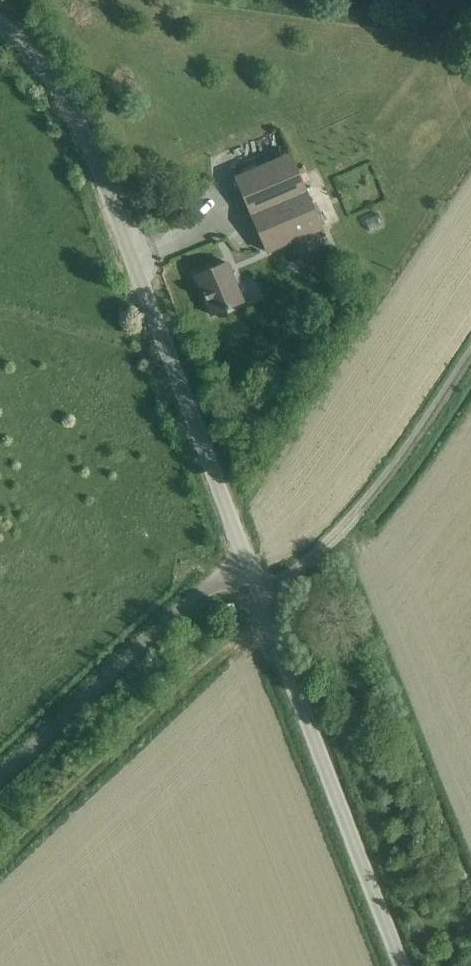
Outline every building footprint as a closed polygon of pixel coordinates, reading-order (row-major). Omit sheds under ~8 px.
[(322,232),(304,189),(290,157),(233,181),(265,256),(322,232)] [(195,275),(211,313),(212,316),(243,303),(226,262),(195,275)]
